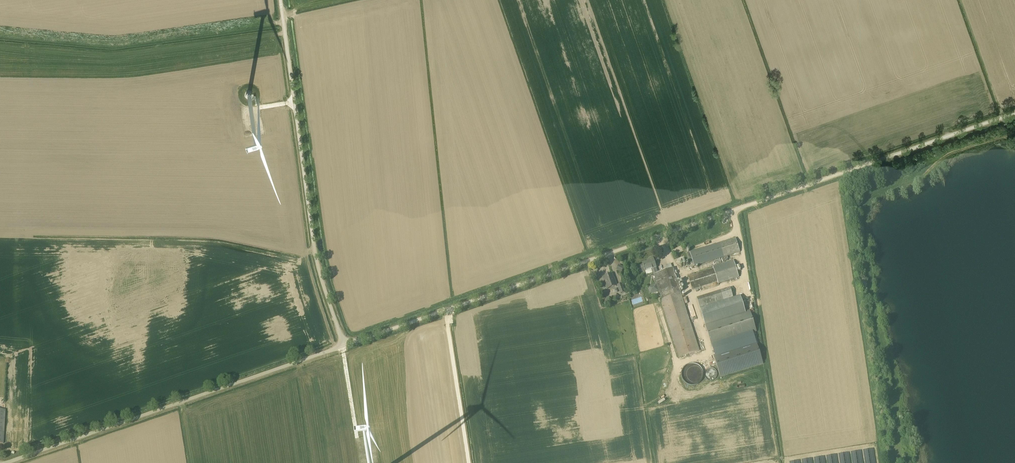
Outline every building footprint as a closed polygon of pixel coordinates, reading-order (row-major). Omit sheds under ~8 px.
[(695,233),(686,236),(688,242),(697,240),(695,233)] [(690,253),(690,254),(687,254),(691,264),(693,264),(694,267),(740,252),(736,238),(690,253)] [(642,264),(643,265),(640,266),(639,267),(641,271),(642,271),(644,270),(645,272),(651,270),(653,276),(654,276),(661,299),(660,300),(678,357),(680,357),(699,351),(673,269),(658,273),(656,268),(653,259),(647,261),(647,262),(642,264)] [(734,261),(732,261),(713,267),(713,269),(688,277),(692,290),(718,282),(718,284),(737,278),(739,277),(734,261)] [(612,275),(603,278),(607,290),(617,286),(615,281),(614,281),(612,275)] [(721,291),(697,299),(700,309),(733,298),(730,288),(721,291)] [(635,297),(632,298),(634,305),(643,302),(641,296),(636,298),(635,297)] [(705,324),(745,312),(740,296),(733,298),(700,309),(705,324)] [(750,310),(705,324),(712,346),(756,332),(750,310)] [(763,366),(756,343),(713,356),(720,380),(763,366)] [(699,384),(701,366),(689,365),(688,373),(689,373),(688,380),(691,381),(691,384),(699,384)]
